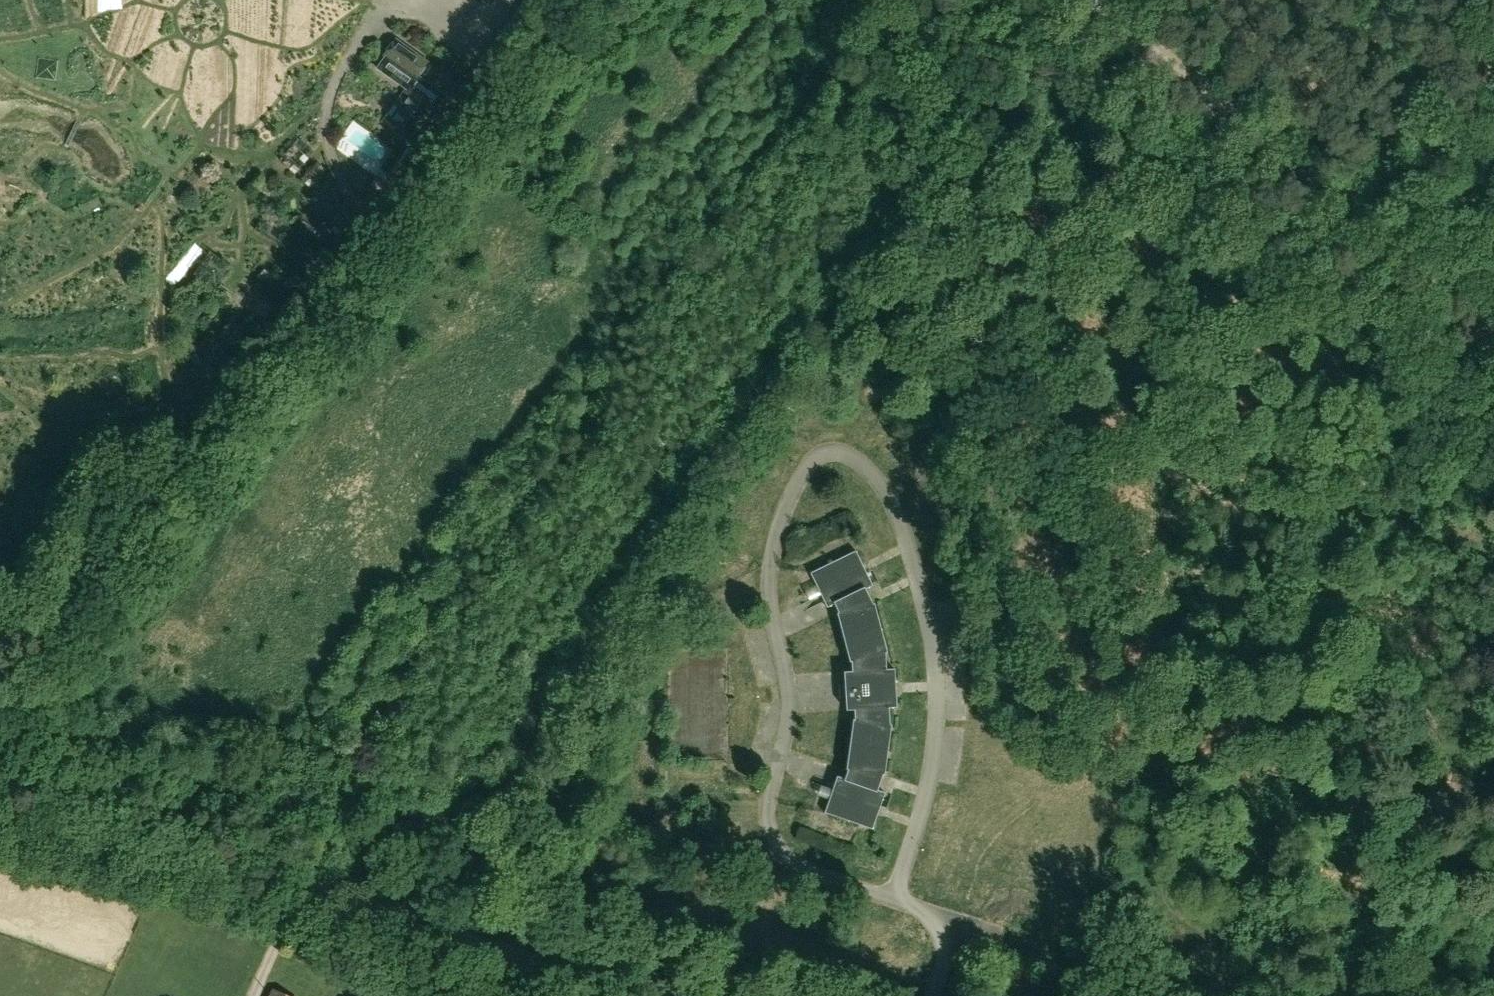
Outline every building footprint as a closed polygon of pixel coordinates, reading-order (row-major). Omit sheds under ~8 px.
[(381,58),(417,83),(420,79),(430,63),(396,38),(381,58)] [(415,146),(440,111),(410,89),(384,123),(415,146)] [(340,237),(325,228),(319,239),(334,249),(340,237)] [(867,827),(879,790),(872,787),(877,772),(879,772),(885,722),(884,722),(883,705),(891,705),(888,666),(880,667),(879,650),(881,650),(868,601),(866,601),(859,586),(866,583),(849,548),(804,570),(821,605),(828,602),(832,610),(830,611),(843,660),(845,659),(846,669),(838,669),(840,708),(848,707),(849,717),(847,717),(840,767),(842,767),(839,776),(831,774),(819,810),(867,827)]
